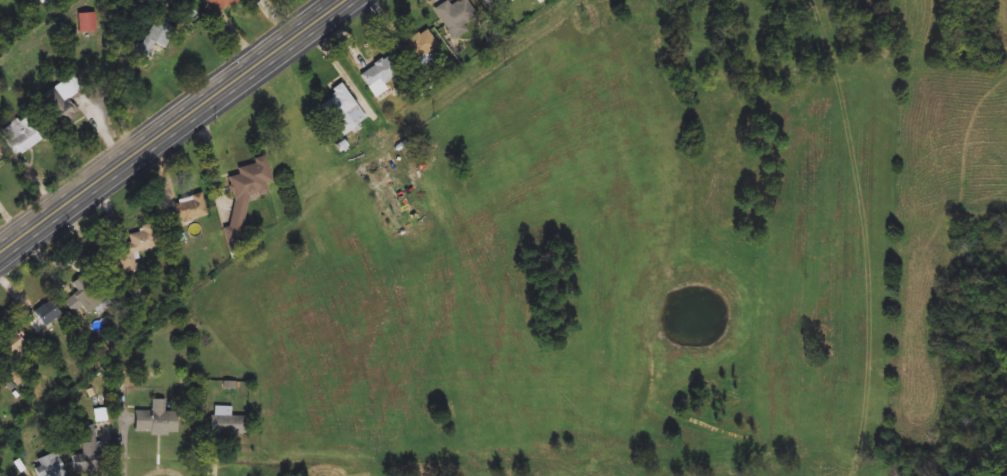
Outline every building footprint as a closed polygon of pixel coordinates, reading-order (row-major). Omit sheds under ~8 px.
[(217,16),(205,0),(239,0),(217,16)] [(434,16),(458,0),(467,0),(479,18),(450,38),(434,16)] [(489,8),(483,0),(501,0),(489,8)] [(94,32),(77,32),(77,14),(94,14),(94,32)] [(175,24),(165,50),(154,46),(148,61),(136,56),(153,15),(175,24)] [(414,64),(401,46),(425,28),(438,47),(414,64)] [(358,76),(389,54),(402,73),(385,86),(388,90),(374,99),(358,76)] [(66,100),(75,115),(52,130),(39,110),(58,98),(51,88),(72,75),(81,90),(66,100)] [(319,101),(343,86),(365,121),(341,136),(319,101)] [(14,157),(0,136),(0,132),(24,116),(40,140),(14,157)] [(267,194),(243,198),(248,226),(237,228),(228,177),(237,176),(235,164),(266,159),(270,183),(266,184),(267,194)] [(177,227),(169,205),(200,194),(208,216),(177,227)] [(138,270),(123,274),(113,243),(154,231),(159,246),(133,254),(138,270)] [(87,315),(80,307),(73,314),(63,302),(75,293),(69,285),(85,272),(107,299),(87,315)] [(43,330),(29,316),(45,300),(59,315),(43,330)] [(17,364),(0,347),(0,343),(13,329),(32,348),(17,364)] [(133,435),(133,411),(151,411),(151,400),(165,400),(165,413),(176,414),(176,435),(133,435)] [(230,408),(230,417),(244,417),(244,437),(211,437),(211,408),(230,408)] [(79,427),(95,426),(99,471),(82,472),(79,427)] [(65,473),(58,475),(40,475),(34,462),(56,452),(65,473)]
